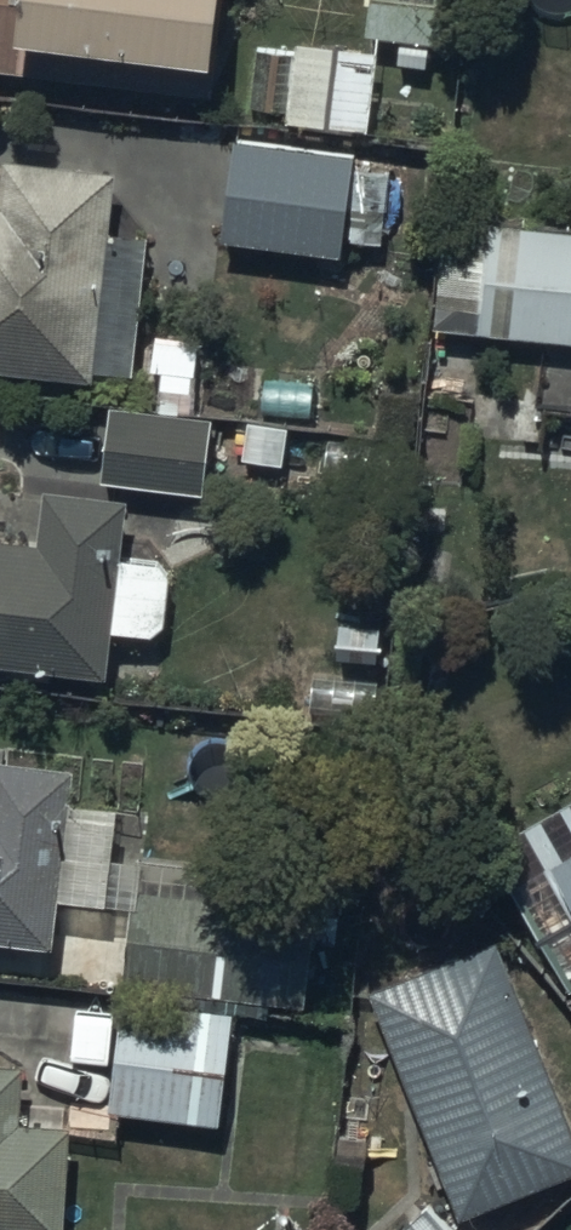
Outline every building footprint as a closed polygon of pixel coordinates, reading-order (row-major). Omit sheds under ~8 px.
[(218,0),(0,0),(0,65),(209,87),(218,0)] [(362,28),(375,29),(373,44),(291,35),(283,113),(372,123),(381,35),(399,37),(396,57),(425,61),(428,36),(461,40),(465,0),(365,0),(362,28)] [(347,144),(231,132),(224,235),(337,247),(347,144)] [(0,150),(0,365),(90,371),(91,364),(136,368),(147,223),(111,220),(116,159),(0,150)] [(439,208),(423,385),(568,402),(570,374),(570,224),(439,208)] [(202,414),(108,407),(99,478),(201,487),(202,414)] [(161,622),(166,569),(158,555),(115,550),(122,493),(42,484),(36,534),(0,530),(0,655),(102,667),(107,625),(149,630),(161,622)] [(48,941),(51,893),(129,897),(121,985),(300,1003),(313,870),(112,850),(117,803),(66,798),(70,758),(0,751),(0,935),(48,941)] [(550,862),(570,899),(570,849),(550,862)] [(496,932),(366,982),(455,1212),(570,1167),(570,1127),(496,932)] [(234,1010),(119,997),(108,1104),(222,1117),(234,1010)] [(0,1056),(0,1226),(62,1227),(64,1115),(18,1114),(19,1056),(0,1056)] [(424,1196),(390,1229),(456,1229),(424,1196)]
